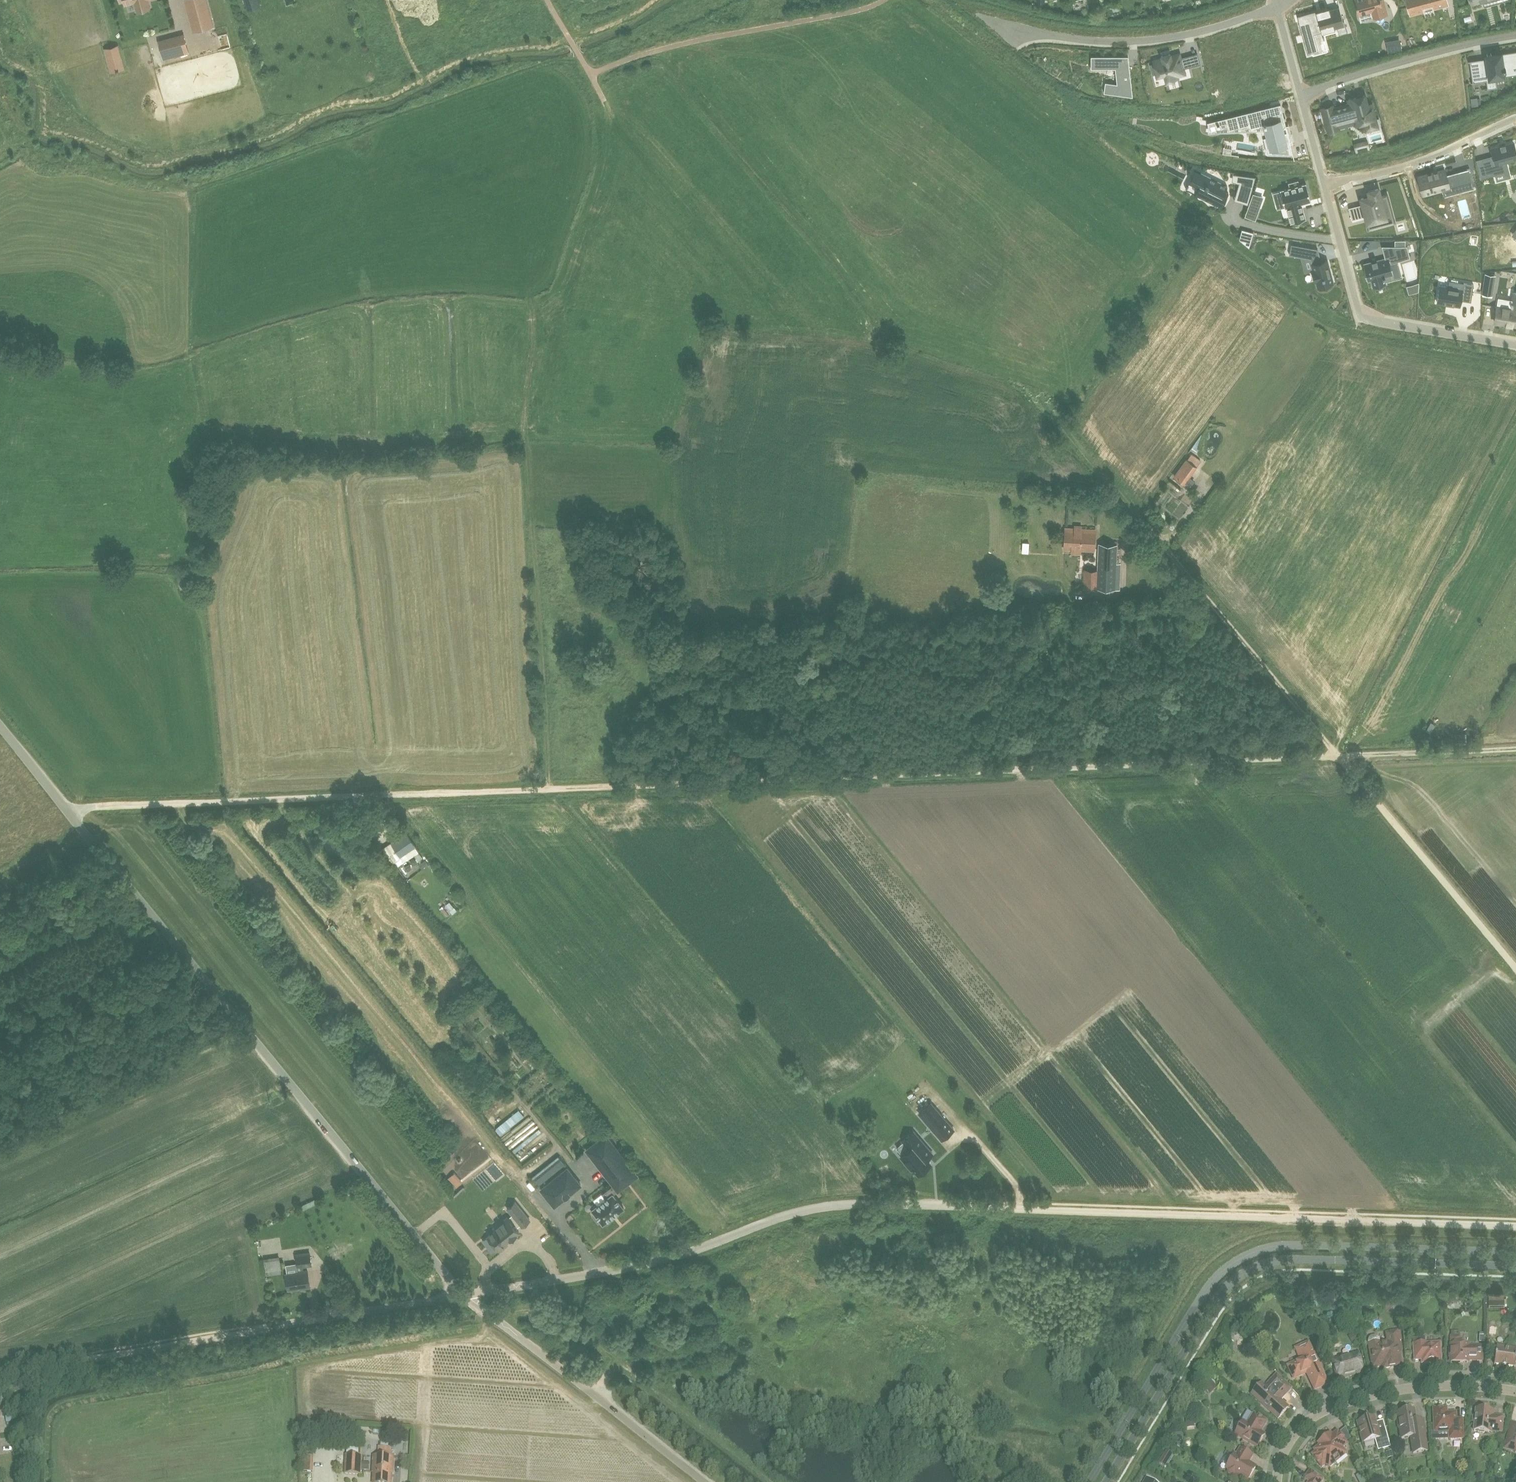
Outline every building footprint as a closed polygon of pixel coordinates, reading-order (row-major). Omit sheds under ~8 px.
[(148,9),(149,8),(147,0),(120,0),(120,2),(124,0),(125,4),(134,2),(137,11),(148,9)] [(193,31),(213,26),(206,0),(185,0),(193,31)] [(1358,15),(1371,11),(1373,18),(1388,14),(1384,0),(1354,0),(1358,15)] [(1411,13),(1423,10),(1421,4),(1432,2),(1433,7),(1446,4),(1445,0),(1407,0),(1411,13)] [(1306,19),(1299,21),(1305,43),(1307,54),(1315,51),(1318,50),(1316,43),(1314,34),(1337,27),(1339,34),(1342,33),(1347,32),(1344,21),(1343,21),(1342,16),(1332,18),(1329,9),(1329,7),(1327,7),(1328,9),(1305,15),(1306,19)] [(184,34),(177,35),(158,40),(163,59),(188,52),(184,34)] [(1399,41),(1387,43),(1389,51),(1401,49),(1399,41)] [(123,70),(117,46),(104,50),(110,73),(123,70)] [(1471,70),(1472,82),(1471,82),(1471,83),(1486,80),(1487,89),(1497,87),(1496,77),(1504,76),(1503,68),(1515,66),(1515,53),(1501,55),(1501,53),(1496,54),(1496,53),(1485,55),(1487,68),(1471,70)] [(1193,66),(1193,65),(1191,58),(1181,60),(1180,58),(1179,54),(1171,56),(1169,56),(1163,58),(1162,58),(1153,61),(1154,63),(1150,64),(1153,74),(1157,73),(1157,75),(1165,73),(1167,81),(1178,78),(1178,77),(1187,75),(1185,68),(1187,67),(1193,66)] [(1132,96),(1128,56),(1091,56),(1091,68),(1115,68),(1117,83),(1105,82),(1104,93),(1132,96)] [(1332,106),(1322,108),(1328,132),(1338,129),(1337,122),(1353,118),(1355,124),(1364,122),(1366,130),(1377,127),(1371,104),(1367,105),(1365,95),(1348,99),(1350,107),(1334,112),(1332,106)] [(1217,119),(1207,122),(1207,123),(1217,120),(1218,123),(1217,124),(1217,126),(1218,125),(1219,127),(1227,125),(1228,129),(1239,127),(1239,129),(1250,126),(1250,128),(1264,125),(1270,123),(1272,130),(1266,131),(1266,132),(1267,137),(1264,137),(1267,149),(1268,149),(1269,153),(1279,153),(1278,150),(1281,149),(1282,153),(1292,153),(1294,159),(1290,143),(1293,143),(1291,134),(1284,136),(1282,128),(1286,127),(1280,103),(1226,117),(1226,116),(1216,118),(1217,119)] [(1483,163),(1487,176),(1504,172),(1501,162),(1515,159),(1515,151),(1514,143),(1505,145),(1505,143),(1504,143),(1504,144),(1500,145),(1500,144),(1499,145),(1500,146),(1491,149),(1493,155),(1489,156),(1490,161),(1483,163)] [(1227,187),(1227,186),(1195,169),(1194,170),(1200,173),(1193,187),(1201,191),(1199,196),(1221,207),(1221,206),(1219,205),(1226,192),(1228,193),(1228,192),(1224,190),(1226,186),(1227,187)] [(1428,174),(1418,177),(1423,195),(1443,190),(1442,185),(1451,183),(1452,186),(1460,184),(1461,190),(1473,187),(1471,180),(1460,183),(1457,172),(1446,176),(1444,170),(1438,171),(1437,171),(1427,174),(1428,174)] [(1233,173),(1232,174),(1234,174),(1233,180),(1240,182),(1239,187),(1251,190),(1255,176),(1233,173)] [(1290,188),(1280,190),(1285,207),(1287,206),(1291,223),(1305,219),(1301,203),(1311,200),(1306,183),(1299,185),(1298,180),(1289,183),(1290,188)] [(1362,204),(1349,208),(1352,219),(1366,215),(1367,222),(1392,216),(1386,194),(1380,196),(1378,188),(1368,191),(1370,196),(1361,198),(1362,204)] [(1250,205),(1247,214),(1256,217),(1259,208),(1250,205)] [(1240,235),(1251,239),(1253,232),(1241,229),(1240,235)] [(1293,244),(1291,255),(1310,258),(1313,269),(1312,270),(1315,282),(1316,281),(1318,287),(1333,282),(1327,260),(1321,262),(1318,249),(1293,244)] [(1385,258),(1364,264),(1367,274),(1370,273),(1371,279),(1373,286),(1385,283),(1383,276),(1392,273),(1389,263),(1398,260),(1410,257),(1407,245),(1404,245),(1404,246),(1398,248),(1397,245),(1382,245),(1385,258)] [(1484,285),(1492,287),(1494,275),(1486,274),(1484,285)] [(1439,288),(1437,302),(1460,306),(1461,300),(1471,301),(1474,284),(1464,282),(1462,289),(1448,287),(1447,289),(1439,288)] [(1407,287),(1409,293),(1415,291),(1418,290),(1419,283),(1414,285),(1407,287)] [(1494,321),(1505,323),(1504,324),(1512,325),(1512,324),(1515,325),(1515,293),(1514,292),(1511,308),(1497,306),(1494,321)] [(1191,454),(1186,460),(1196,467),(1201,461),(1191,454)] [(1186,460),(1174,476),(1184,483),(1196,467),(1186,460)] [(1094,550),(1095,529),(1082,529),(1082,526),(1075,526),(1074,529),(1065,528),(1064,549),(1071,549),(1071,552),(1081,553),(1081,549),(1094,550)] [(1115,588),(1117,544),(1099,543),(1097,587),(1115,588)] [(196,577),(181,578),(182,591),(198,589),(196,577)] [(1467,733),(1454,733),(1454,741),(1467,741),(1467,733)] [(379,822),(388,817),(381,807),(373,812),(379,822)] [(414,846),(415,845),(406,833),(391,843),(391,844),(385,848),(395,864),(404,858),(416,849),(414,846)] [(945,1120),(945,1119),(931,1102),(918,1112),(933,1130),(945,1120)] [(909,1163),(913,1168),(913,1169),(914,1170),(915,1169),(918,1173),(930,1163),(926,1158),(932,1153),(930,1151),(927,1147),(917,1135),(914,1131),(903,1140),(903,1141),(910,1149),(902,1155),(901,1157),(908,1165),(909,1163)] [(606,1134),(586,1149),(614,1185),(602,1194),(602,1193),(594,1199),(598,1205),(592,1209),(592,1210),(594,1213),(592,1214),(598,1222),(600,1220),(602,1223),(603,1224),(604,1223),(603,1223),(623,1208),(624,1208),(623,1207),(613,1194),(618,1190),(618,1191),(638,1175),(606,1134)] [(567,1168),(541,1189),(554,1206),(581,1185),(567,1168)] [(453,1173),(447,1178),(456,1188),(462,1183),(453,1173)] [(495,1230),(487,1236),(499,1250),(507,1244),(505,1242),(509,1238),(510,1239),(517,1234),(516,1233),(518,1231),(516,1227),(520,1224),(521,1226),(529,1220),(514,1201),(507,1208),(512,1214),(507,1217),(493,1228),(495,1230)] [(310,1286),(308,1270),(303,1271),(303,1266),(311,1264),(310,1253),(296,1255),(298,1267),(299,1271),(286,1273),(288,1289),(310,1286)] [(282,1273),(279,1256),(266,1258),(269,1275),(282,1273)] [(1391,1303),(1400,1303),(1400,1293),(1390,1294),(1391,1303)] [(1499,1305),(1505,1305),(1504,1294),(1488,1295),(1489,1305),(1495,1305),(1495,1304),(1499,1304),(1499,1305)] [(1448,1302),(1450,1304),(1454,1305),(1456,1302),(1456,1298),(1454,1296),(1450,1296),(1448,1298),(1448,1302)] [(1360,1337),(1356,1331),(1348,1335),(1352,1342),(1360,1337)] [(1384,1369),(1392,1367),(1401,1366),(1399,1353),(1401,1353),(1399,1340),(1401,1340),(1400,1331),(1386,1333),(1387,1342),(1380,1343),(1379,1341),(1379,1339),(1377,1338),(1375,1337),(1371,1337),(1370,1339),(1369,1341),(1369,1345),(1373,1368),(1383,1366),(1384,1369)] [(1413,1338),(1414,1353),(1414,1357),(1421,1356),(1422,1364),(1441,1362),(1440,1342),(1425,1343),(1425,1337),(1413,1338)] [(1468,1344),(1460,1344),(1460,1337),(1451,1337),(1451,1349),(1450,1349),(1449,1358),(1451,1358),(1451,1362),(1468,1363),(1468,1360),(1482,1360),(1482,1347),(1468,1347),(1468,1344)] [(1306,1371),(1311,1381),(1316,1392),(1328,1385),(1310,1345),(1307,1347),(1305,1346),(1303,1347),(1302,1348),(1300,1349),(1299,1350),(1297,1352),(1301,1360),(1288,1366),(1294,1379),(1302,1375),(1301,1373),(1306,1371)] [(1497,1346),(1494,1365),(1515,1368),(1515,1362),(1515,1348),(1497,1346)] [(1332,1361),(1337,1380),(1364,1372),(1359,1353),(1332,1361)] [(1291,1388),(1276,1375),(1265,1387),(1262,1383),(1252,1394),(1278,1419),(1288,1408),(1280,1400),(1291,1388)] [(1210,1392),(1216,1386),(1211,1381),(1205,1387),(1210,1392)] [(1433,1409),(1435,1432),(1449,1431),(1449,1439),(1463,1439),(1462,1419),(1456,1419),(1456,1413),(1447,1413),(1446,1408),(1433,1409)] [(1475,1416),(1473,1416),(1472,1422),(1475,1422),(1474,1431),(1479,1432),(1480,1433),(1483,1434),(1485,1432),(1491,1433),(1491,1431),(1501,1432),(1503,1417),(1493,1416),(1493,1411),(1476,1409),(1475,1416)] [(1399,1413),(1398,1413),(1399,1422),(1397,1422),(1398,1429),(1400,1429),(1401,1439),(1411,1437),(1413,1453),(1427,1451),(1423,1421),(1415,1422),(1413,1411),(1409,1412),(1407,1410),(1400,1411),(1399,1413)] [(1260,1432),(1267,1421),(1253,1413),(1247,1424),(1243,1421),(1235,1434),(1257,1448),(1265,1434),(1260,1432)] [(1358,1423),(1363,1443),(1375,1440),(1378,1451),(1387,1448),(1385,1443),(1389,1442),(1385,1429),(1378,1431),(1374,1418),(1372,1419),(1370,1418),(1366,1419),(1366,1421),(1358,1423)] [(1193,1421),(1186,1422),(1187,1429),(1194,1429),(1193,1421)] [(1512,1423),(1505,1448),(1515,1451),(1515,1424),(1512,1423)] [(1312,1455),(1322,1467),(1325,1464),(1328,1468),(1346,1454),(1342,1448),(1347,1444),(1337,1432),(1332,1436),(1330,1434),(1318,1443),(1320,1446),(1314,1450),(1316,1452),(1312,1455)] [(347,1447),(347,1455),(345,1455),(344,1474),(360,1475),(362,1448),(347,1447)] [(1234,1455),(1226,1468),(1229,1469),(1228,1471),(1228,1473),(1233,1476),(1236,1475),(1236,1474),(1248,1481),(1255,1468),(1248,1463),(1252,1455),(1240,1448),(1236,1456),(1234,1455)] [(312,1472),(313,1456),(303,1455),(302,1471),(312,1472)] [(373,1472),(374,1472),(373,1481),(391,1481),(392,1474),(393,1474),(394,1457),(374,1456),(373,1472)] [(1165,1468),(1168,1461),(1162,1458),(1159,1464),(1165,1468)] [(1310,1470),(1305,1478),(1309,1481),(1321,1481),(1323,1479),(1310,1470)] [(1360,1481),(1367,1481),(1368,1481),(1363,1472),(1357,1475),(1360,1481)]
